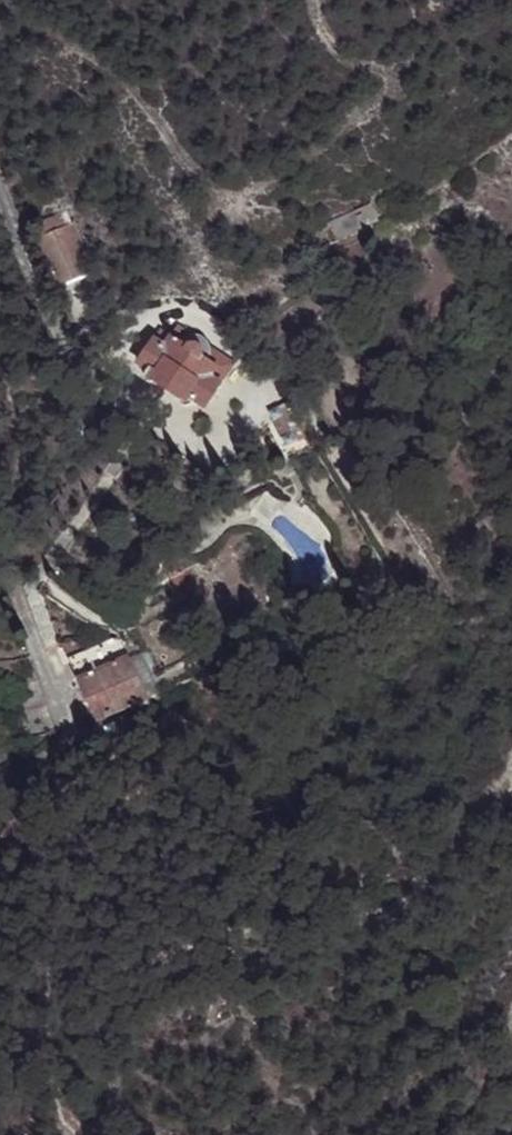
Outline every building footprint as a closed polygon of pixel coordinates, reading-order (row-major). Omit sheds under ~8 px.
[(65,210),(36,224),(41,235),(32,240),(40,257),(46,254),(60,285),(95,270),(65,210)] [(208,351),(207,348),(205,345),(202,342),(197,337),(194,336),(189,335),(183,334),(178,332),(174,328),(162,347),(151,342),(137,364),(146,372),(143,374),(142,379),(144,384),(149,385),(154,382),(181,400),(180,401),(181,406),(185,409),(190,407),(192,403),(202,408),(230,367),(208,351)] [(286,450),(307,437),(290,402),(268,413),(272,422),(282,418),(291,435),(282,440),(286,450)] [(79,679),(107,667),(98,646),(85,650),(79,636),(64,644),(79,679)] [(136,702),(144,699),(126,658),(107,667),(79,679),(96,719),(136,702)] [(136,702),(138,710),(148,704),(144,699),(136,702)]
